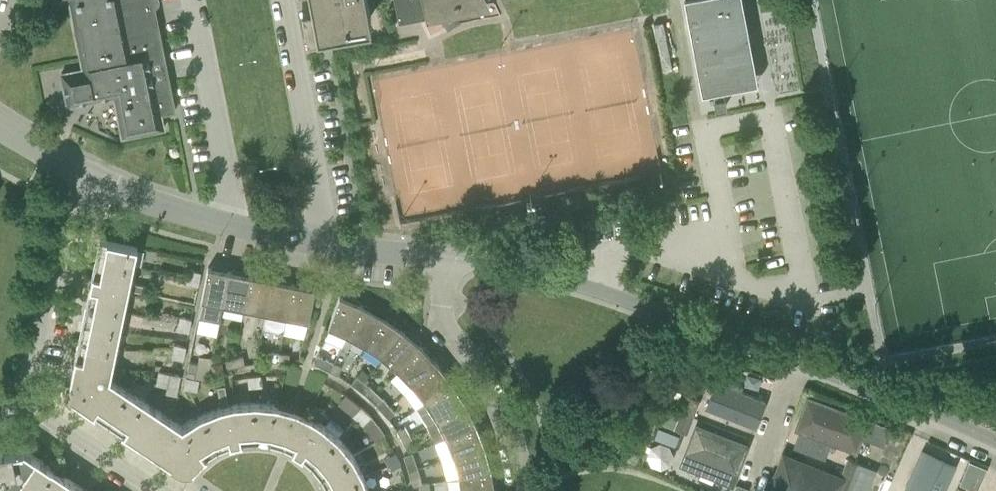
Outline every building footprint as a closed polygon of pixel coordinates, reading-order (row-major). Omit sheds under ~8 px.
[(164,56),(153,0),(70,0),(83,68),(62,72),(68,105),(115,95),(123,136),(164,127),(161,113),(175,110),(164,56)] [(368,0),(303,0),(308,26),(317,24),(318,26),(371,16),(368,0)] [(419,19),(427,17),(426,10),(434,9),(437,16),(472,0),(395,0),(399,23),(419,19)] [(702,92),(713,90),(716,106),(727,104),(723,88),(753,82),(737,0),(685,0),(702,92)] [(127,298),(129,288),(145,291),(146,285),(130,282),(130,281),(134,263),(138,246),(100,238),(96,255),(93,273),(89,291),(85,309),(81,327),(77,346),(73,368),(69,385),(69,393),(70,397),(94,413),(122,431),(172,465),(173,464),(172,463),(176,457),(194,469),(206,456),(218,449),(222,447),(232,443),(240,441),(255,440),(271,442),(278,404),(256,402),(236,403),(231,404),(229,404),(225,385),(217,386),(221,406),(208,412),(201,414),(183,426),(143,399),(116,380),(110,376),(115,354),(119,335),(123,317),(127,298)] [(202,299),(223,304),(230,271),(208,266),(202,299)] [(188,275),(202,278),(203,271),(189,269),(188,275)] [(223,304),(245,308),(251,275),(230,271),(223,304)] [(202,278),(188,275),(187,282),(201,285),(202,278)] [(245,308),(265,312),(272,279),(251,275),(245,308)] [(265,312),(287,316),(293,283),(272,279),(265,312)] [(293,283),(287,316),(309,321),(315,288),(293,283)] [(328,326),(348,334),(362,305),(340,295),(328,326)] [(348,334),(366,344),(383,316),(362,305),(348,334)] [(179,323),(191,325),(193,318),(180,316),(179,323)] [(366,344),(382,356),(402,329),(383,316),(366,344)] [(178,329),(190,331),(191,325),(179,323),(178,329)] [(382,356),(399,370),(421,346),(402,329),(382,356)] [(174,350),(185,353),(187,346),(176,343),(174,350)] [(399,370),(413,385),(438,363),(421,346),(399,370)] [(173,356),(184,359),(185,353),(174,350),(173,356)] [(271,361),(280,361),(280,352),(271,352),(271,361)] [(280,361),(289,362),(289,353),(280,352),(280,361)] [(236,366),(245,364),(243,355),(234,357),(236,366)] [(227,368),(236,366),(234,357),(226,359),(227,368)] [(322,366),(330,370),(334,362),(326,358),(322,366)] [(188,370),(196,372),(198,363),(189,361),(188,370)] [(330,370),(338,374),(342,366),(334,362),(330,370)] [(413,385),(425,400),(453,382),(438,363),(413,385)] [(637,379),(648,383),(653,369),(642,365),(637,379)] [(159,377),(169,379),(170,373),(160,371),(159,377)] [(181,374),(170,373),(169,379),(168,386),(167,392),(178,394),(181,374)] [(254,374),(256,386),(263,385),(261,373),(254,374)] [(249,388),(256,386),(254,374),(248,375),(249,388)] [(351,383),(358,388),(364,381),(357,375),(351,383)] [(191,389),(193,377),(186,376),(184,388),(191,389)] [(169,379),(159,377),(158,384),(168,386),(169,379)] [(191,389),(198,390),(200,378),(193,377),(191,389)] [(358,388),(365,393),(371,386),(364,381),(358,388)] [(437,418),(466,402),(453,382),(425,400),(417,406),(428,423),(437,418)] [(681,412),(694,417),(701,400),(687,395),(681,412)] [(382,411),(389,405),(383,398),(377,404),(382,411)] [(701,418),(748,436),(755,418),(703,398),(696,416),(701,418)] [(849,454),(863,423),(805,401),(793,431),(849,454)] [(446,437),(476,424),(466,402),(437,418),(446,437)] [(294,408),(278,404),(271,442),(283,444),(292,449),(311,416),(297,409),(294,408)] [(388,417),(395,412),(389,405),(382,411),(388,417)] [(359,419),(366,410),(361,406),(354,414),(359,419)] [(667,406),(660,423),(674,429),(681,412),(667,406)] [(364,423),(371,415),(366,410),(359,419),(364,423)] [(694,417),(681,412),(674,429),(687,434),(694,417)] [(361,471),(360,466),(350,450),(339,437),(332,431),(323,423),(311,416),(292,449),(300,455),(307,460),(312,464),(317,471),(321,476),(326,485),(328,489),(329,490),(369,490),(368,486),(361,471)] [(693,421),(680,454),(735,475),(747,442),(693,421)] [(453,456),(485,446),(476,424),(446,437),(453,456)] [(402,438),(410,433),(405,426),(397,430),(402,438)] [(406,446),(414,441),(410,433),(402,438),(406,446)] [(459,476),(491,469),(485,446),(453,456),(459,476)] [(15,489),(36,457),(23,448),(0,453),(0,455),(7,490),(15,489)] [(959,464),(920,448),(903,487),(901,490),(947,490),(959,464)] [(388,463),(399,458),(396,451),(385,457),(388,463)] [(838,475),(785,453),(769,490),(832,490),(838,475)] [(18,490),(36,490),(52,467),(36,457),(15,489),(18,490)] [(391,469),(402,464),(399,458),(388,463),(391,469)] [(870,486),(876,469),(860,463),(847,458),(840,475),(870,486)] [(409,470),(418,467),(415,459),(406,462),(409,470)] [(975,486),(984,466),(969,460),(961,480),(975,486)] [(68,478),(52,467),(36,490),(60,490),(68,478)] [(412,479),(420,476),(418,467),(409,470),(412,479)] [(491,469),(459,476),(461,490),(495,490),(491,469)] [(870,486),(840,475),(834,490),(867,490),(870,486)] [(84,489),(68,478),(60,490),(82,490),(84,489)]
